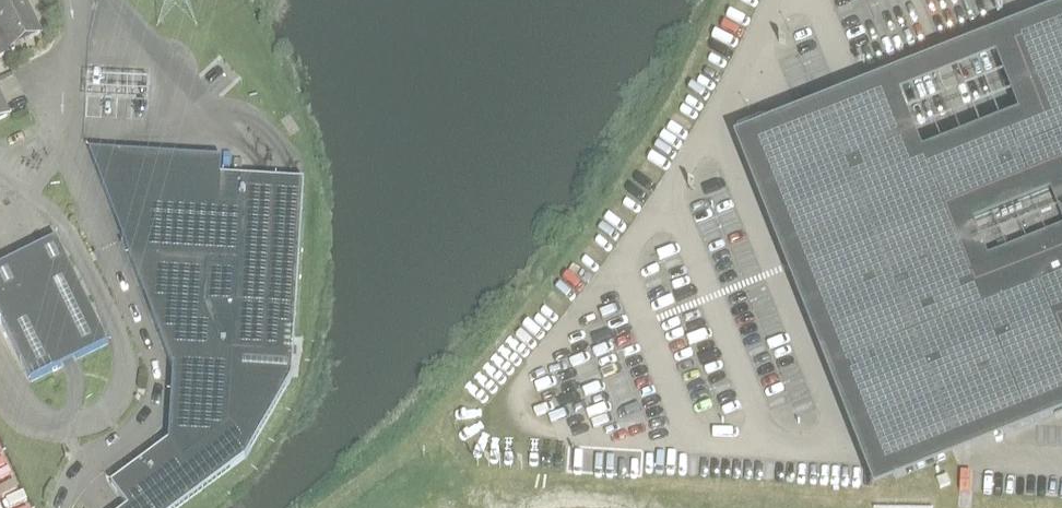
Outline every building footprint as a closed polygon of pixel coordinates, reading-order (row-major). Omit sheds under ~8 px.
[(0,27),(0,59),(14,52),(12,48),(39,35),(22,0),(0,0),(0,27)] [(1045,129),(910,182),(887,123),(787,163),(850,321),(869,314),(884,351),(848,365),(872,425),(1061,350),(1061,338),(1058,329),(1061,327),(1061,54),(1049,59),(1021,70),(1045,129)] [(11,115),(0,93),(0,121),(11,115)] [(168,443),(111,485),(128,507),(127,507),(179,507),(204,490),(245,459),(291,379),(303,182),(220,177),(222,160),(88,151),(172,370),(169,421),(168,443)] [(30,383),(108,345),(56,241),(55,241),(57,245),(0,274),(0,325),(1,324),(30,383)]
